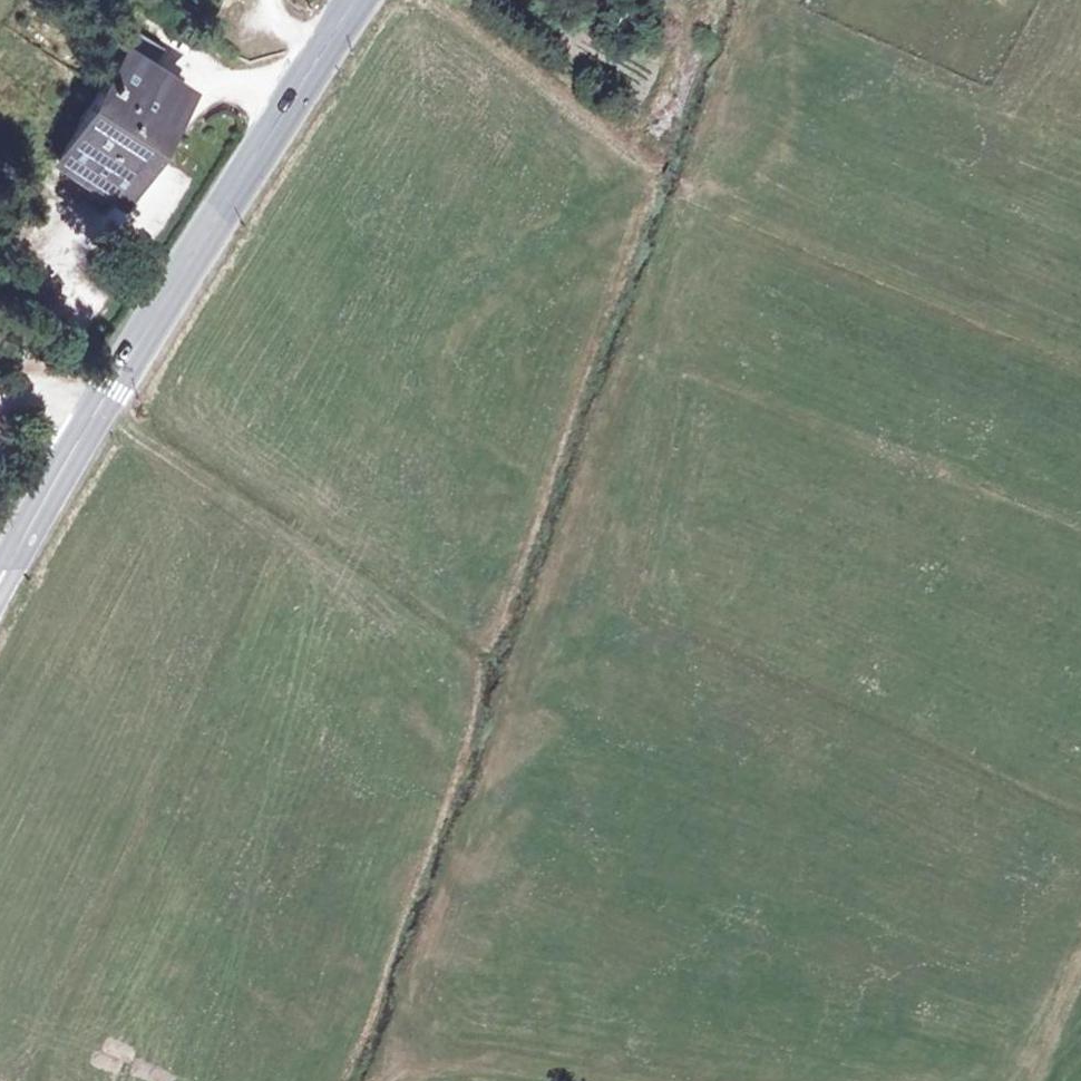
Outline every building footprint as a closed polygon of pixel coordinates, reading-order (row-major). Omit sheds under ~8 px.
[(39,157),(98,189),(162,79),(102,46),(39,157)]
